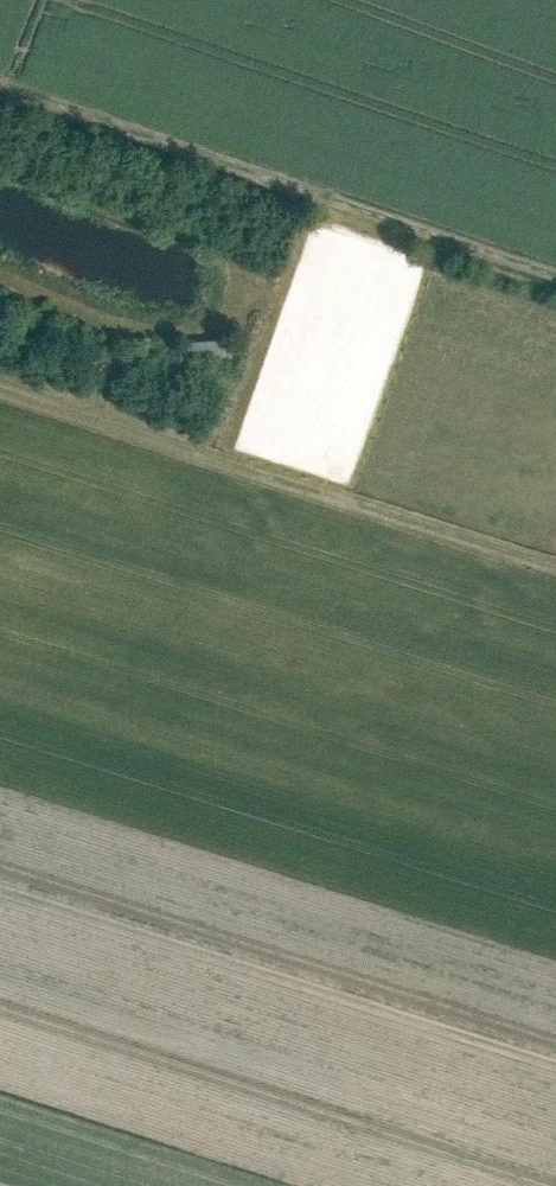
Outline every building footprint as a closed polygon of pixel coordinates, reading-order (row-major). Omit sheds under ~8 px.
[(193,356),(229,353),(229,337),(192,339),(193,356)]
